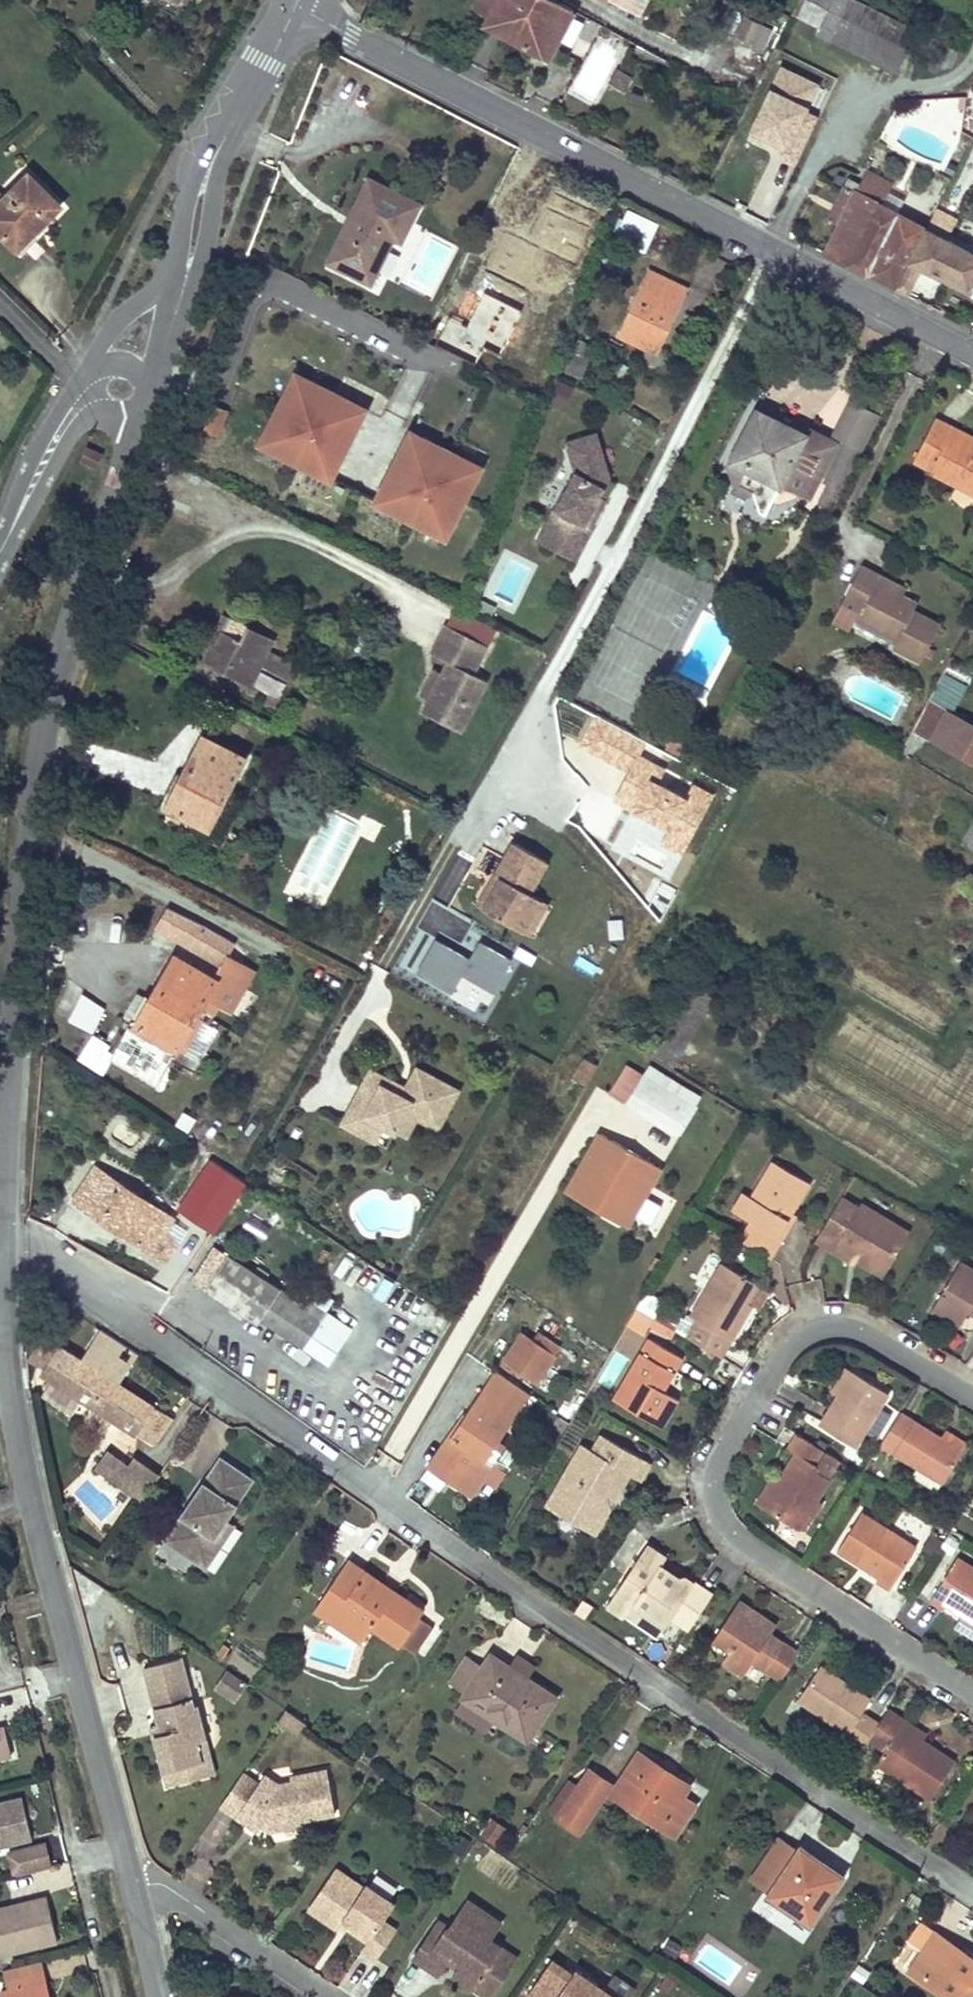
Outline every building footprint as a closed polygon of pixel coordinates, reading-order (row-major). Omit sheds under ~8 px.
[(554,0),(498,0),(487,22),(509,33),(507,37),(547,58),(573,10),(554,0)] [(641,17),(650,0),(610,0),(641,17)] [(853,0),(797,0),(790,14),(818,29),(815,34),(895,74),(904,57),(918,65),(922,57),(948,71),(957,53),(853,0)] [(751,19),(744,41),(766,48),(773,26),(751,19)] [(610,83),(625,91),(634,75),(619,67),(610,83)] [(781,69),(756,123),(791,140),(786,150),(800,156),(817,118),(804,112),(817,85),(781,69)] [(896,185),(867,171),(856,192),(884,205),(896,185)] [(14,247),(30,231),(33,234),(60,205),(28,173),(4,196),(0,201),(0,233),(14,247)] [(356,219),(332,264),(369,283),(392,238),(400,242),(418,207),(368,181),(350,216),(356,219)] [(846,186),(829,219),(838,224),(856,192),(846,186)] [(856,192),(838,224),(824,253),(908,292),(921,268),(969,294),(972,287),(972,252),(884,205),(856,192)] [(647,215),(629,206),(616,230),(634,239),(647,215)] [(649,272),(619,335),(655,353),(685,289),(649,272)] [(448,319),(435,346),(475,367),(484,348),(500,356),(523,312),(485,293),(467,329),(448,319)] [(582,377),(593,343),(576,338),(566,372),(582,377)] [(367,410),(296,375),(261,445),(331,481),(367,410)] [(550,399),(566,405),(574,384),(558,378),(550,399)] [(220,435),(229,408),(213,403),(204,430),(220,435)] [(803,436),(755,411),(730,461),(779,486),(781,483),(809,498),(836,445),(806,430),(803,436)] [(972,497),(972,449),(948,436),(951,428),(935,419),(913,462),(931,471),(930,474),(972,497)] [(951,428),(948,436),(972,449),(972,439),(951,428)] [(482,469),(412,433),(376,503),(446,539),(482,469)] [(588,437),(558,451),(570,476),(541,530),(561,540),(571,522),(588,531),(604,501),(602,500),(598,498),(609,479),(588,437)] [(89,450),(82,462),(98,470),(105,457),(89,450)] [(609,479),(598,498),(602,500),(611,485),(609,479)] [(571,562),(588,531),(571,522),(561,540),(541,530),(535,542),(571,562)] [(880,575),(860,565),(840,603),(859,614),(856,621),(897,642),(893,649),(922,664),(941,626),(912,610),(916,605),(902,597),(875,583),(880,575)] [(905,589),(880,575),(875,583),(902,597),(905,589)] [(840,603),(829,623),(848,634),(856,621),(859,614),(840,603)] [(271,642),(221,616),(214,630),(220,633),(206,661),(278,699),(295,667),(266,652),(271,642)] [(457,731),(483,681),(471,675),(457,667),(472,640),(443,625),(428,653),(445,662),(440,673),(420,712),(457,731)] [(471,675),(486,647),(472,640),(457,667),(471,675)] [(426,700),(440,673),(432,669),(418,696),(426,700)] [(947,712),(932,740),(972,762),(972,726),(947,712)] [(202,737),(166,805),(202,824),(208,827),(227,793),(244,759),(202,737)] [(671,740),(666,750),(685,760),(690,749),(671,740)] [(197,834),(221,847),(245,802),(227,793),(208,827),(202,824),(197,834)] [(960,842),(972,850),(972,820),(960,842)] [(501,879),(483,910),(520,931),(538,899),(527,892),(544,862),(512,842),(493,875),(501,879)] [(493,875),(476,907),(483,910),(501,879),(493,875)] [(538,899),(520,931),(528,936),(546,903),(538,899)] [(235,944),(167,905),(154,928),(221,968),(235,944)] [(176,956),(136,1024),(177,1048),(216,981),(176,956)] [(68,1020),(95,1031),(106,1004),(79,993),(68,1020)] [(103,1074),(110,1062),(153,1087),(170,1057),(125,1031),(115,1049),(91,1035),(77,1059),(103,1074)] [(580,1055),(571,1075),(588,1083),(598,1064),(580,1055)] [(373,1071),(345,1123),(380,1142),(388,1128),(398,1133),(411,1110),(427,1118),(430,1112),(444,1119),(455,1100),(435,1090),(433,1094),(412,1083),(409,1089),(405,1095),(392,1088),(395,1083),(373,1071)] [(459,1092),(418,1071),(412,1083),(433,1094),(435,1090),(455,1100),(459,1092)] [(642,1076),(624,1105),(677,1137),(695,1108),(642,1076)] [(395,1083),(392,1088),(405,1095),(409,1089),(395,1083)] [(421,1122),(438,1130),(444,1119),(430,1112),(427,1118),(411,1110),(398,1133),(411,1139),(421,1122)] [(660,1169),(599,1135),(566,1193),(626,1228),(660,1169)] [(752,1223),(741,1241),(771,1258),(782,1241),(777,1238),(791,1213),(809,1184),(774,1162),(752,1200),(741,1217),(752,1223)] [(175,1220),(97,1168),(75,1202),(166,1263),(179,1244),(165,1235),(175,1220)] [(204,1169),(180,1204),(202,1218),(225,1182),(204,1169)] [(743,1195),(732,1211),(741,1217),(752,1200),(743,1195)] [(859,1208),(841,1198),(836,1207),(816,1242),(833,1252),(836,1248),(871,1271),(877,1260),(889,1268),(911,1233),(861,1205),(859,1208)] [(791,1213),(777,1238),(782,1241),(797,1216),(791,1213)] [(194,1280),(208,1289),(260,1323),(262,1320),(303,1348),(319,1324),(278,1297),(282,1292),(230,1257),(217,1275),(204,1266),(194,1280)] [(877,1260),(871,1271),(883,1278),(889,1268),(877,1260)] [(960,1263),(932,1310),(960,1327),(970,1310),(972,1311),(972,1270),(960,1263)] [(697,1321),(687,1336),(722,1356),(746,1315),(740,1311),(745,1303),(756,1284),(723,1264),(690,1317),(697,1321)] [(663,1303),(646,1293),(637,1307),(655,1317),(663,1303)] [(740,1311),(746,1315),(751,1306),(745,1303),(740,1311)] [(647,1330),(655,1317),(637,1307),(630,1320),(647,1330)] [(43,1373),(155,1446),(173,1419),(61,1348),(63,1344),(38,1328),(27,1345),(36,1350),(30,1358),(47,1367),(43,1373)] [(525,1332),(506,1361),(536,1382),(556,1353),(525,1332)] [(651,1340),(615,1399),(663,1427),(680,1401),(664,1390),(682,1359),(651,1340)] [(838,1396),(819,1425),(845,1441),(855,1447),(888,1394),(877,1388),(847,1369),(833,1392),(838,1396)] [(461,1421),(429,1467),(473,1496),(486,1476),(499,1485),(507,1471),(494,1463),(536,1399),(498,1372),(464,1423),(461,1421)] [(941,1438),(901,1413),(882,1444),(934,1479),(942,1483),(967,1445),(946,1431),(941,1438)] [(756,1503),(767,1510),(796,1528),(800,1531),(809,1516),(813,1518),(823,1503),(818,1501),(840,1460),(827,1453),(797,1434),(787,1451),(795,1455),(778,1481),(771,1477),(756,1503)] [(629,1474),(642,1481),(651,1464),(601,1435),(592,1452),(581,1446),(547,1506),(557,1513),(567,1510),(580,1517),(581,1527),(594,1534),(609,1510),(604,1500),(609,1492),(619,1491),(629,1474)] [(107,1452),(95,1470),(143,1502),(160,1477),(135,1460),(129,1468),(107,1452)] [(221,1461),(165,1542),(198,1565),(227,1522),(237,1508),(227,1501),(245,1477),(221,1461)] [(227,1501),(237,1508),(254,1484),(245,1477),(227,1501)] [(604,1500),(609,1510),(619,1491),(609,1492),(604,1500)] [(567,1510),(557,1513),(581,1527),(580,1517),(567,1510)] [(917,1548),(862,1513),(838,1550),(880,1577),(878,1581),(890,1590),(917,1548)] [(206,1571),(235,1528),(227,1522),(198,1565),(206,1571)] [(647,1543),(607,1605),(624,1617),(626,1615),(662,1553),(647,1543)] [(671,1617),(687,1629),(710,1594),(685,1576),(679,1578),(660,1564),(666,1555),(662,1553),(626,1615),(641,1609),(665,1624),(671,1617)] [(957,1558),(931,1600),(944,1609),(949,1602),(965,1614),(972,1619),(972,1568),(957,1558)] [(424,1610),(349,1560),(321,1602),(367,1635),(371,1628),(399,1647),(400,1645),(413,1654),(432,1626),(420,1617),(424,1610)] [(582,1600),(575,1611),(584,1618),(592,1607),(582,1600)] [(755,1662),(781,1681),(798,1653),(770,1634),(760,1628),(766,1619),(740,1601),(714,1639),(731,1650),(724,1660),(746,1675),(755,1662)] [(624,1617),(657,1638),(665,1624),(641,1609),(626,1615),(624,1617)] [(965,1614),(961,1621),(972,1629),(972,1619),(965,1614)] [(776,1625),(766,1619),(760,1628),(770,1634),(776,1625)] [(556,1698),(491,1655),(463,1697),(495,1720),(499,1714),(531,1737),(556,1698)] [(155,1738),(168,1786),(207,1775),(199,1742),(206,1740),(197,1706),(194,1706),(181,1659),(143,1670),(159,1726),(161,1736),(155,1738)] [(870,1699),(820,1666),(798,1700),(848,1733),(845,1737),(863,1748),(868,1740),(879,1724),(861,1713),(870,1699)] [(214,1687),(235,1701),(248,1683),(227,1669),(214,1687)] [(876,1763),(931,1799),(955,1762),(923,1740),(901,1726),(905,1720),(888,1708),(879,1724),(868,1740),(885,1750),(876,1763)] [(286,1711),(279,1723),(299,1734),(306,1722),(286,1711)] [(927,1734),(905,1720),(901,1726),(923,1740),(927,1734)] [(12,1753),(6,1726),(0,1727),(0,1756),(12,1753)] [(150,1729),(152,1739),(155,1738),(161,1736),(159,1726),(150,1729)] [(199,1742),(207,1775),(214,1773),(206,1740),(199,1742)] [(639,1753),(612,1794),(674,1835),(694,1805),(682,1796),(690,1786),(639,1753)] [(259,1780),(244,1770),(221,1805),(238,1816),(242,1809),(263,1823),(272,1828),(302,1823),(301,1818),(335,1812),(329,1768),(294,1773),(294,1777),(279,1780),(265,1771),(259,1780)] [(590,1771),(558,1818),(579,1832),(599,1803),(611,1784),(590,1771)] [(0,1801),(0,1844),(33,1837),(23,1796),(0,1801)] [(242,1809),(238,1816),(259,1829),(263,1823),(242,1809)] [(491,1817),(481,1834),(496,1843),(506,1826),(491,1817)] [(16,1850),(22,1871),(50,1864),(45,1843),(16,1850)] [(800,1846),(766,1895),(810,1926),(845,1876),(800,1846)] [(335,1864),(309,1906),(337,1924),(340,1920),(343,1915),(352,1920),(349,1925),(367,1937),(361,1945),(377,1956),(398,1926),(384,1917),(396,1899),(366,1880),(364,1883),(335,1864)] [(57,1941),(48,1894),(31,1898),(32,1906),(0,1913),(0,1954),(57,1941)] [(32,1906),(31,1898),(0,1904),(0,1913),(32,1906)] [(437,1921),(413,1957),(439,1974),(447,1961),(450,1957),(462,1964),(459,1968),(455,1973),(473,1986),(480,1975),(497,1987),(511,1966),(493,1955),(501,1944),(492,1938),(503,1921),(470,1899),(450,1929),(437,1921)] [(352,1920),(343,1915),(340,1920),(349,1925),(352,1920)] [(909,1971),(946,1996),(972,1996),(972,1959),(935,1933),(909,1971)] [(493,1955),(511,1966),(518,1955),(501,1944),(493,1955)] [(447,1961),(459,1968),(462,1964),(450,1957),(447,1961)] [(531,1994),(535,1996),(627,1996),(634,1987),(614,1974),(609,1982),(570,1958),(565,1964),(554,1957),(531,1994)] [(36,1983),(48,1980),(43,1960),(4,1970),(8,1989),(0,1991),(2,1996),(39,1996),(36,1983)] [(473,1986),(490,1996),(491,1996),(497,1987),(480,1975),(473,1986)] [(39,1996),(53,1996),(48,1980),(36,1983),(39,1996)]
